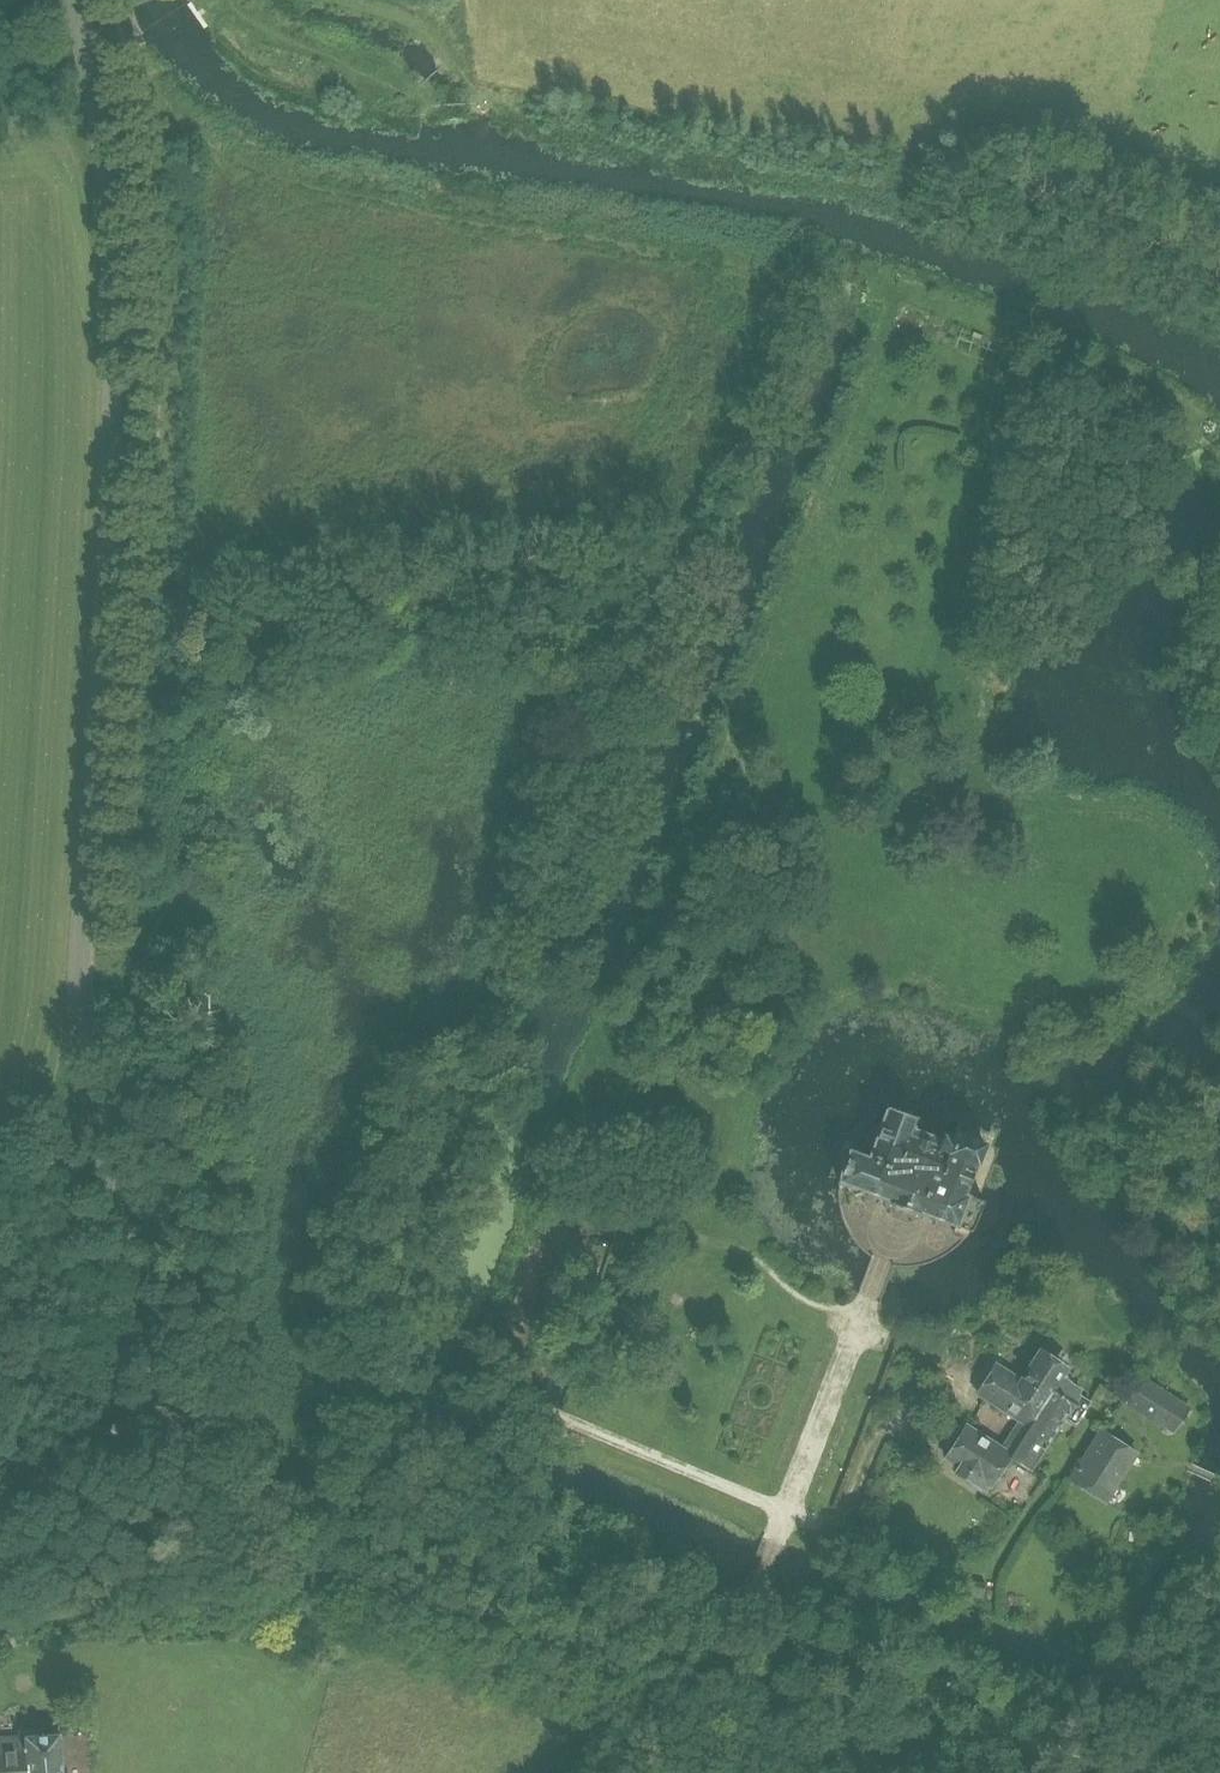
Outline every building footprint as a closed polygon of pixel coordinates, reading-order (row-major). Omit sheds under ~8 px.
[(838,1182),(840,1183),(839,1185),(838,1189),(851,1194),(853,1188),(854,1188),(854,1186),(890,1200),(889,1201),(918,1213),(919,1211),(956,1225),(953,1231),(966,1236),(975,1225),(984,1201),(979,1199),(1000,1148),(995,1146),(1001,1129),(992,1126),(990,1133),(981,1130),(982,1128),(960,1119),(954,1132),(953,1131),(951,1136),(941,1133),(939,1138),(910,1128),(914,1117),(887,1107),(868,1156),(849,1149),(840,1173),(838,1182)] [(979,1395),(1026,1425),(1027,1425),(1044,1398),(1066,1411),(1062,1418),(1064,1419),(1075,1425),(1089,1403),(1075,1394),(1079,1389),(1069,1383),(1073,1376),(1064,1370),(1065,1369),(1041,1354),(1023,1383),(997,1366),(979,1395)] [(1129,1399),(1126,1404),(1173,1433),(1190,1406),(1144,1376),(1135,1389),(1128,1385),(1122,1394),(1129,1399)] [(1026,1425),(1009,1452),(1010,1453),(1009,1455),(1032,1469),(1064,1419),(1062,1418),(1066,1411),(1044,1398),(1027,1425),(1026,1425)] [(990,1486),(1009,1455),(1010,1453),(1009,1452),(967,1425),(946,1459),(990,1486)] [(1071,1477),(1107,1501),(1136,1456),(1100,1432),(1071,1477)] [(15,1636),(11,1633),(6,1633),(3,1636),(3,1641),(6,1645),(11,1645),(15,1641),(15,1636)] [(62,1731),(21,1733),(22,1740),(0,1741),(0,1772),(65,1772),(62,1731)]
